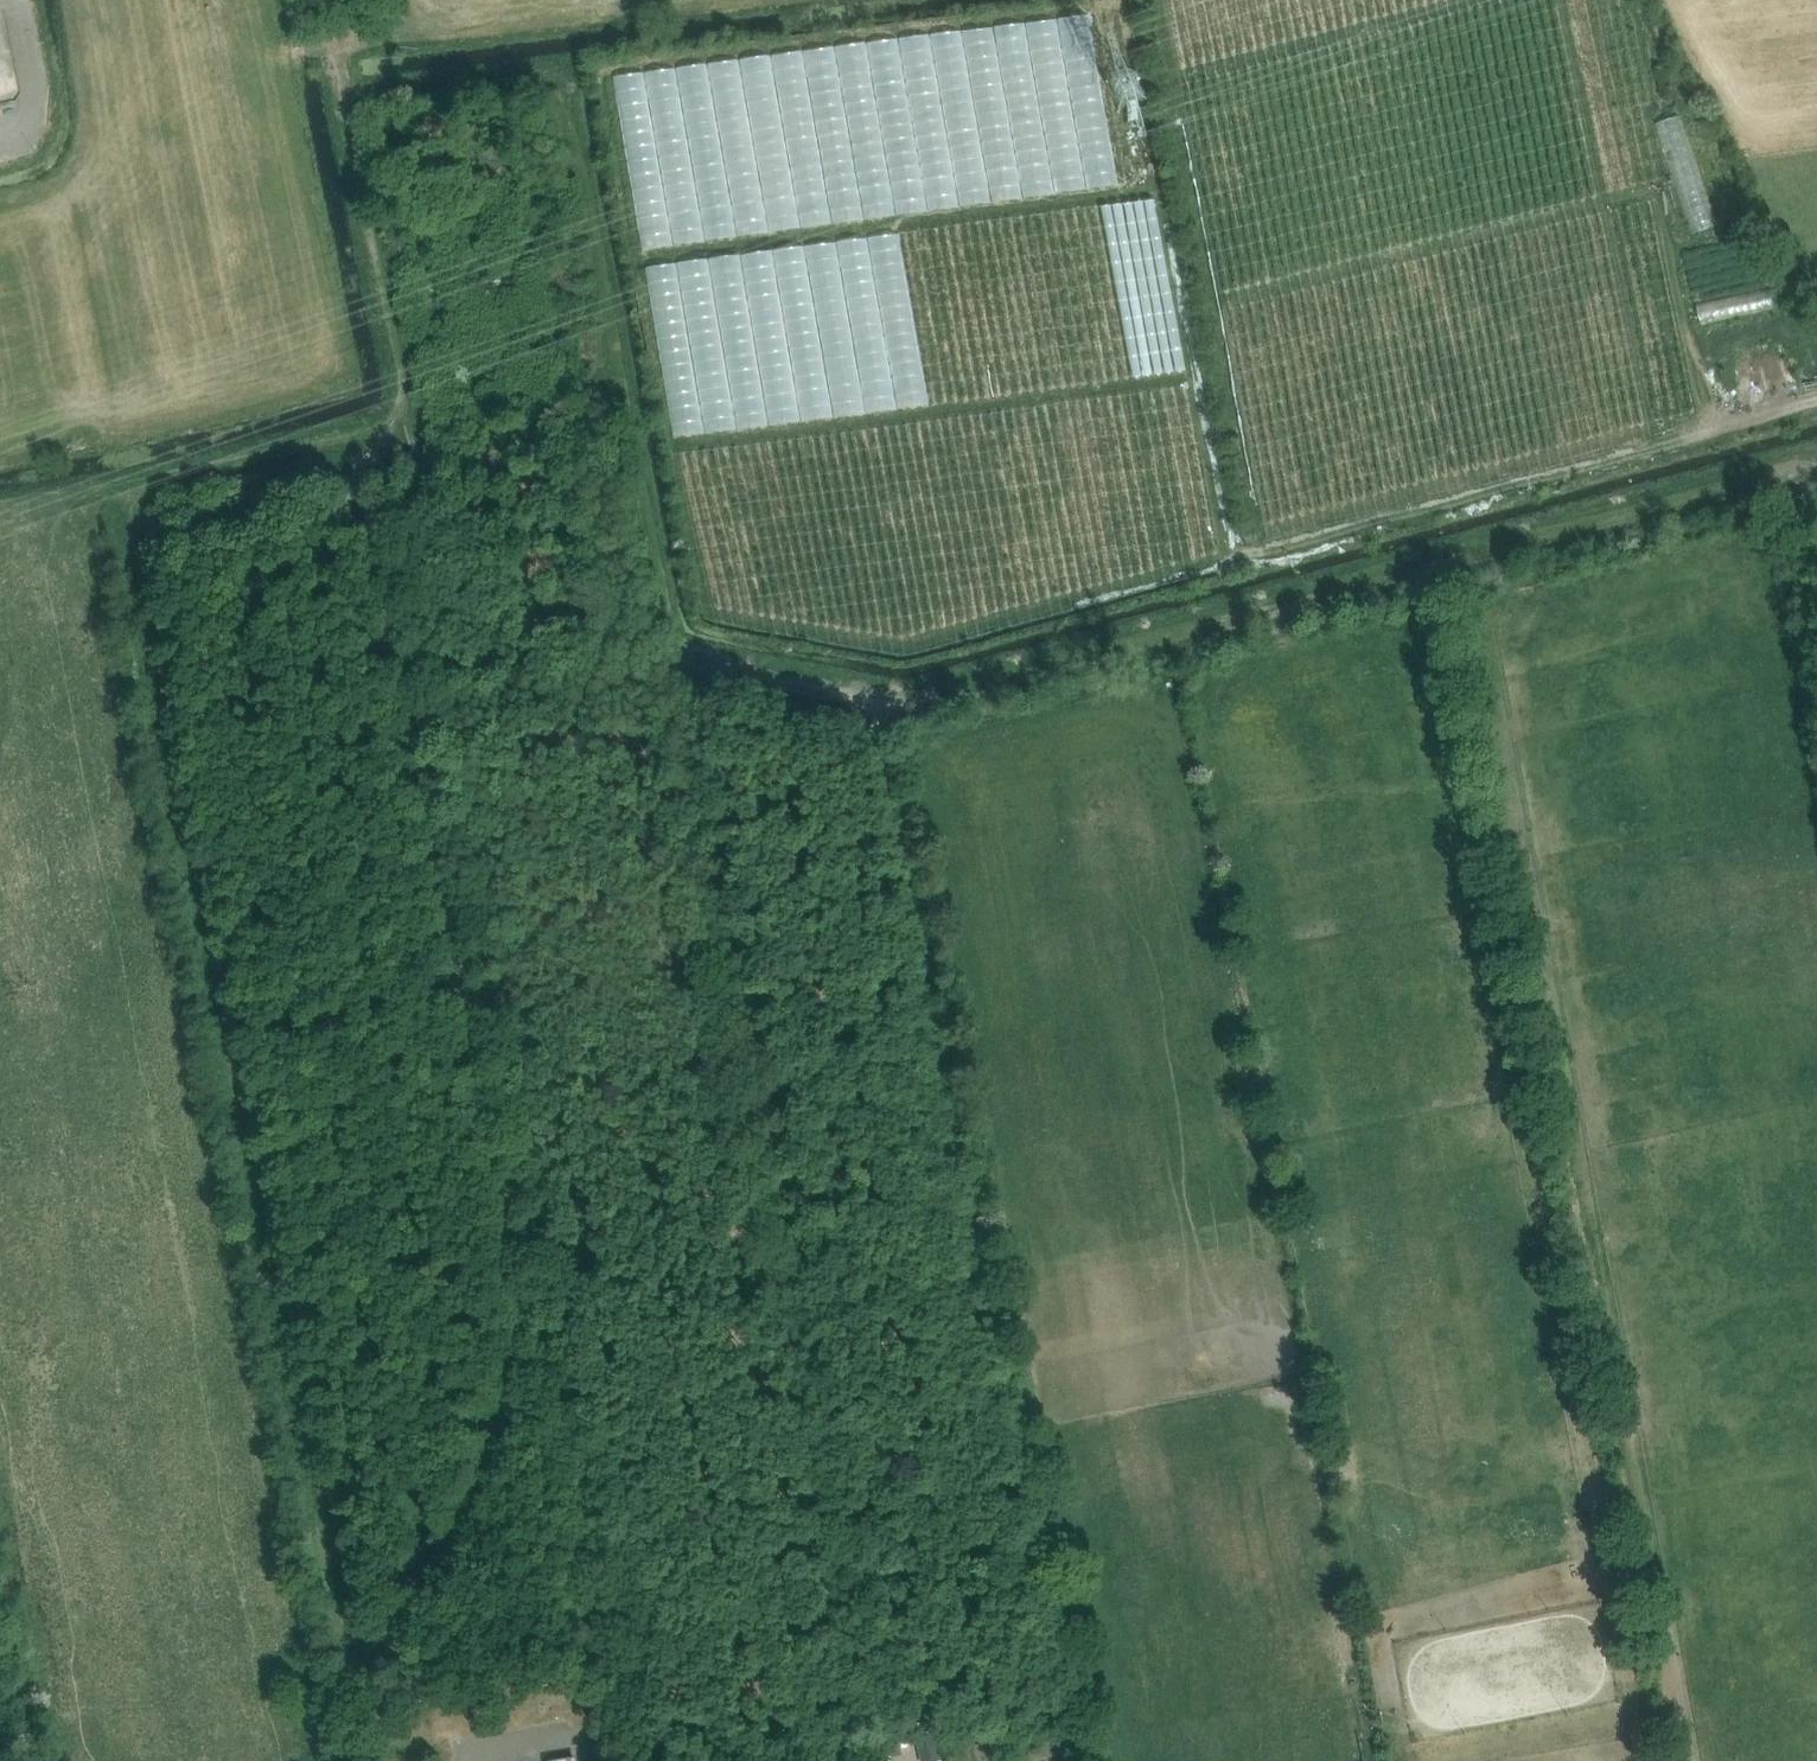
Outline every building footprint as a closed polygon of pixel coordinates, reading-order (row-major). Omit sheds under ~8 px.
[(1681,115),(1654,124),(1690,234),(1718,225),(1681,115)] [(1696,304),(1701,325),(1774,309),(1769,288),(1696,304)] [(919,1734),(924,1760),(941,1760),(935,1731),(919,1734)] [(898,1732),(879,1735),(883,1759),(902,1755),(898,1732)] [(1028,1740),(1015,1742),(1017,1759),(1031,1757),(1028,1740)]
